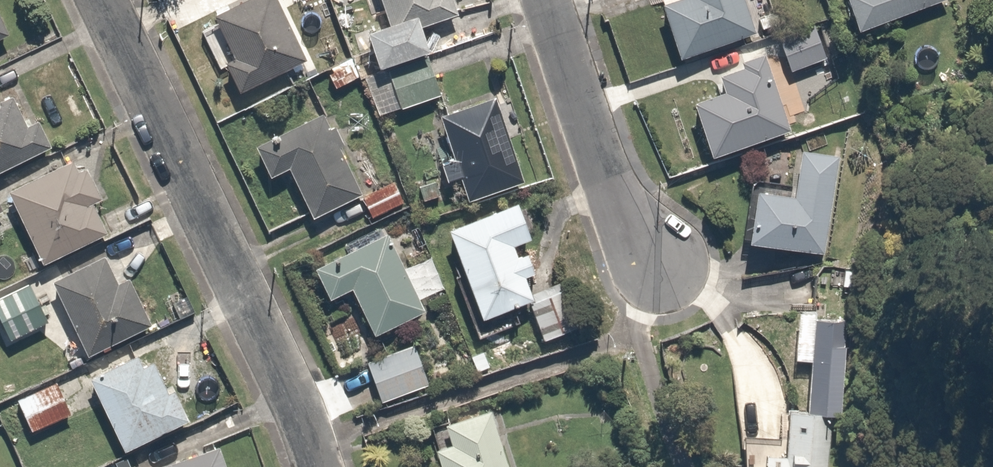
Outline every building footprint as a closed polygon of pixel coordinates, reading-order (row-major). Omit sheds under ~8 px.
[(223,62),(238,91),(304,59),(275,0),(238,0),(210,14),(232,58),(223,62)] [(457,14),(452,0),(378,0),(386,24),(363,31),(374,68),(425,50),(418,26),(457,14)] [(659,4),(677,59),(755,34),(743,0),(671,0),(659,4)] [(854,31),(944,0),(844,0),(854,31)] [(827,59),(816,25),(777,37),(789,71),(827,59)] [(789,131),(763,54),(740,62),(741,68),(717,76),(723,92),(690,102),(709,157),(789,131)] [(426,56),(364,77),(377,115),(399,107),(400,108),(439,95),(426,56)] [(317,96),(358,76),(352,57),(309,80),(317,96)] [(51,146),(38,120),(26,126),(11,95),(0,100),(0,170),(51,146)] [(523,183),(494,97),(437,116),(452,161),(439,165),(445,181),(458,177),(466,201),(523,183)] [(287,168),(311,218),(361,194),(338,147),(343,144),(334,126),(328,129),(320,113),(253,146),(268,177),(287,168)] [(791,197),(753,190),(745,242),(823,255),(838,156),(799,150),(791,197)] [(76,171),(71,159),(6,190),(41,262),(106,233),(91,202),(101,198),(85,166),(76,171)] [(404,202),(393,181),(361,197),(371,218),(404,202)] [(440,196),(435,182),(419,187),(423,201),(440,196)] [(480,318),(532,299),(523,277),(532,273),(526,254),(516,257),(512,246),(530,239),(516,203),(446,230),(480,318)] [(372,336),(424,310),(385,233),(312,268),(327,299),(349,288),(372,336)] [(110,270),(102,255),(51,280),(86,354),(100,348),(102,350),(110,347),(109,344),(151,324),(127,278),(118,282),(112,269),(110,270)] [(33,275),(0,291),(0,301),(11,322),(47,305),(33,275)] [(569,289),(529,304),(543,340),(583,326),(569,289)] [(762,455),(760,466),(825,466),(831,416),(837,416),(842,347),(844,347),(847,320),(814,319),(815,313),(795,311),(793,342),(810,343),(804,412),(785,410),(781,457),(762,455)] [(429,386),(414,345),(366,362),(380,403),(429,386)] [(483,351),(470,357),(476,372),(489,367),(483,351)] [(136,352),(87,376),(122,450),(187,419),(173,389),(167,391),(152,361),(142,365),(136,352)] [(70,414),(56,382),(16,399),(30,431),(70,414)] [(488,410),(443,424),(449,444),(433,449),(438,466),(507,466),(488,410)] [(218,445),(153,466),(225,466),(218,445)]
